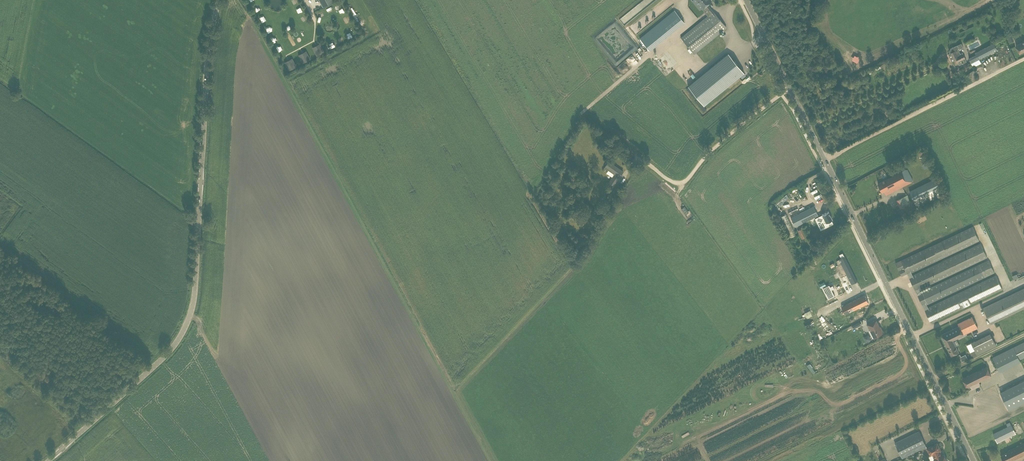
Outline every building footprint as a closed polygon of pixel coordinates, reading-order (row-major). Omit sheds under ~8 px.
[(686,60),(726,27),(713,11),(707,4),(711,0),(696,0),(699,4),(698,5),(705,13),(670,42),(686,60)] [(674,10),(658,23),(667,34),(683,21),(674,10)] [(348,36),(343,39),(346,45),(353,41),(351,39),(350,39),(348,36)] [(1021,42),(1021,43),(1016,45),(1020,53),(1023,51),(1023,40),(1021,42)] [(335,43),(329,46),(332,52),(339,48),(338,46),(337,47),(335,43)] [(950,53),(948,54),(952,61),(954,61),(956,65),(959,64),(959,65),(967,61),(962,53),(960,53),(958,49),(963,47),(961,43),(951,48),(951,49),(949,50),(950,53)] [(981,63),(979,59),(997,50),(994,43),(975,52),(976,54),(969,58),(973,67),(981,63)] [(313,50),(317,55),(324,52),(321,46),(313,50)] [(300,57),(303,63),(310,59),(307,53),(300,57)] [(658,64),(667,56),(664,53),(655,61),(658,64)] [(704,105),(744,73),(728,53),(688,86),(704,105)] [(286,64),(289,70),(296,66),(293,60),(286,64)] [(604,167),(614,174),(609,182),(613,185),(623,171),(609,161),(604,167)] [(878,183),(882,192),(884,191),(886,195),(912,181),(906,169),(878,183)] [(932,179),(908,190),(915,205),(938,195),(932,179)] [(619,190),(621,186),(618,184),(612,193),(611,192),(610,194),(609,194),(606,198),(611,201),(612,200),(612,199),(613,199),(615,196),(615,195),(616,194),(619,190)] [(896,200),(900,208),(911,203),(907,195),(896,200)] [(788,212),(794,226),(818,215),(813,206),(799,213),(797,208),(788,212)] [(818,224),(820,230),(833,223),(831,220),(832,219),(828,211),(822,214),(821,215),(818,216),(821,222),(818,224)] [(578,218),(584,223),(589,217),(583,213),(578,218)] [(779,217),(789,236),(796,233),(786,213),(779,217)] [(928,307),(927,305),(920,291),(919,289),(912,275),(911,273),(979,241),(972,226),(896,263),(902,276),(908,274),(910,278),(909,278),(915,290),(918,295),(922,304),(923,304),(925,309),(928,307)] [(980,243),(912,275),(919,289),(987,257),(980,243)] [(845,256),(839,259),(847,275),(852,272),(845,256)] [(920,291),(927,305),(994,273),(988,259),(920,291)] [(931,323),(1002,288),(996,275),(928,307),(925,309),(925,310),(931,323)] [(849,276),(833,284),(837,292),(854,285),(849,276)] [(829,285),(823,288),(828,299),(835,296),(832,290),(834,288),(833,285),(830,287),(830,286),(830,287),(829,285)] [(983,307),(991,324),(1023,308),(1023,288),(983,307)] [(865,295),(843,306),(846,313),(851,311),(849,309),(853,307),(854,310),(869,302),(865,295)] [(963,334),(977,327),(972,316),(957,323),(959,326),(941,335),(951,356),(959,352),(953,340),(963,335),(963,334)] [(869,330),(873,338),(884,333),(880,326),(876,319),(867,324),(870,330),(869,330)] [(1013,347),(1019,359),(1023,357),(1023,342),(1013,347)] [(972,357),(977,354),(971,343),(967,345),(972,357)] [(965,354),(961,356),(960,353),(956,355),(960,362),(968,358),(965,354)] [(979,381),(991,375),(987,366),(963,378),(967,387),(973,384),(974,388),(981,385),(979,381)] [(1000,392),(1009,410),(1023,403),(1023,380),(1000,392)] [(1006,424),(1007,426),(993,433),(998,442),(1005,439),(1007,443),(1011,441),(1009,437),(1016,434),(1010,422),(1006,424)] [(895,443),(902,458),(926,446),(919,431),(895,443)] [(941,450),(937,443),(926,448),(930,456),(932,455),(934,459),(934,460),(947,460),(944,454),(942,455),(940,451),(941,450)] [(1023,455),(1023,443),(1007,451),(1008,452),(1001,455),(1004,460),(1007,460),(1011,459),(1012,460),(1020,456),(1020,455),(1023,454),(1023,455)]
